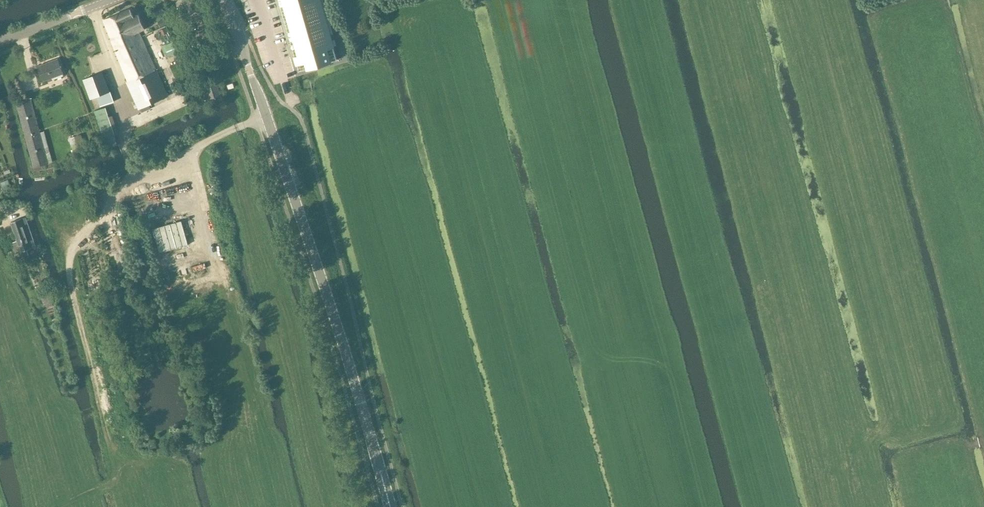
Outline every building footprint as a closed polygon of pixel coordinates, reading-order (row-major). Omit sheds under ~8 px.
[(299,71),(337,59),(332,43),(331,37),(329,32),(320,0),(278,0),(299,71)] [(129,82),(127,83),(139,107),(168,95),(156,69),(155,69),(138,32),(144,29),(138,15),(135,16),(130,8),(104,20),(129,82)] [(210,62),(207,53),(200,56),(203,64),(210,62)] [(58,59),(38,66),(43,80),(63,73),(58,59)] [(102,72),(84,79),(91,97),(96,95),(109,90),(102,72)] [(48,163),(31,99),(17,103),(34,167),(48,163)] [(107,106),(94,110),(97,120),(109,117),(111,116),(107,106)] [(86,150),(81,134),(75,136),(80,152),(86,150)] [(26,217),(11,222),(17,240),(21,250),(27,248),(34,246),(26,217)] [(184,221),(155,228),(161,251),(190,244),(184,221)] [(53,301),(48,279),(41,282),(43,293),(41,294),(44,304),(53,301)]
